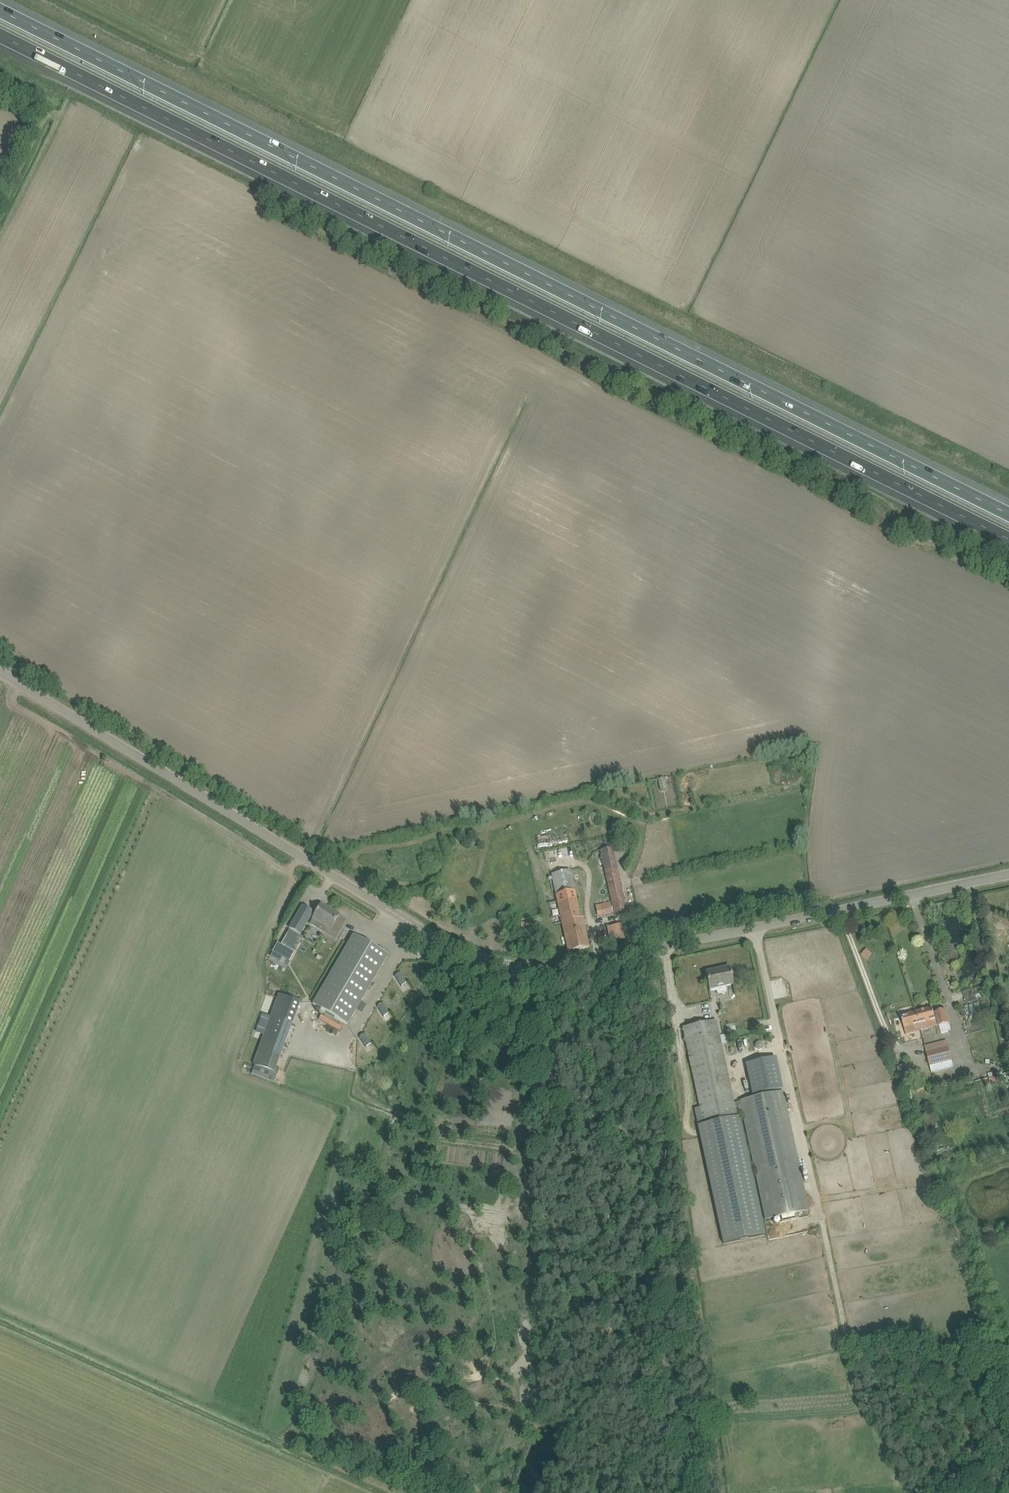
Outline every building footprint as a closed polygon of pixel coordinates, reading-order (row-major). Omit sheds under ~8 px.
[(658,779),(660,790),(666,789),(664,778),(658,779)] [(600,849),(614,912),(626,909),(612,848),(600,849)] [(588,900),(604,897),(597,858),(580,862),(588,900)] [(551,874),(566,942),(568,952),(589,947),(582,918),(580,918),(569,870),(551,874)] [(600,904),(603,914),(603,915),(613,913),(610,902),(600,904)] [(321,931),(325,925),(330,928),(338,933),(346,920),(338,916),(338,915),(327,908),(328,907),(323,904),(322,905),(321,904),(309,924),(321,931)] [(300,934),(308,920),(297,914),(289,928),(300,934)] [(605,926),(610,942),(623,938),(619,922),(605,926)] [(272,952),(288,961),(301,938),(289,931),(280,945),(277,943),(272,952)] [(361,1001),(388,956),(353,935),(313,1004),(347,1025),(356,1009),(361,1001)] [(865,949),(861,954),(867,960),(871,955),(865,949)] [(948,964),(957,957),(953,951),(943,958),(948,964)] [(733,984),(729,967),(705,972),(710,993),(717,992),(717,995),(727,993),(726,986),(733,984)] [(400,972),(394,976),(401,985),(406,982),(400,972)] [(291,1025),(300,1002),(279,994),(270,1017),(291,1025)] [(361,1001),(356,1009),(361,1012),(366,1004),(361,1001)] [(383,1003),(377,1006),(383,1016),(389,1012),(383,1003)] [(932,1008),(916,1012),(919,1024),(920,1030),(939,1025),(941,1033),(950,1030),(949,1023),(950,1023),(946,1009),(934,1013),(932,1008)] [(919,1024),(916,1012),(901,1016),(906,1034),(916,1031),(915,1025),(919,1024)] [(734,1103),(716,1021),(683,1028),(703,1120),(697,1122),(723,1244),(765,1235),(738,1113),(736,1113),(735,1111),(741,1109),(765,1219),(809,1210),(783,1090),(739,1100),(739,1101),(734,1103)] [(364,1033),(359,1037),(365,1046),(371,1042),(364,1033)] [(762,1043),(760,1041),(756,1042),(754,1045),(755,1048),(758,1050),(761,1049),(763,1047),(762,1043)] [(952,1060),(950,1053),(939,1055),(938,1049),(927,1052),(930,1066),(952,1060)] [(746,1064),(752,1094),(782,1088),(776,1058),(746,1064)] [(913,1082),(907,1063),(897,1066),(902,1085),(913,1082)]
